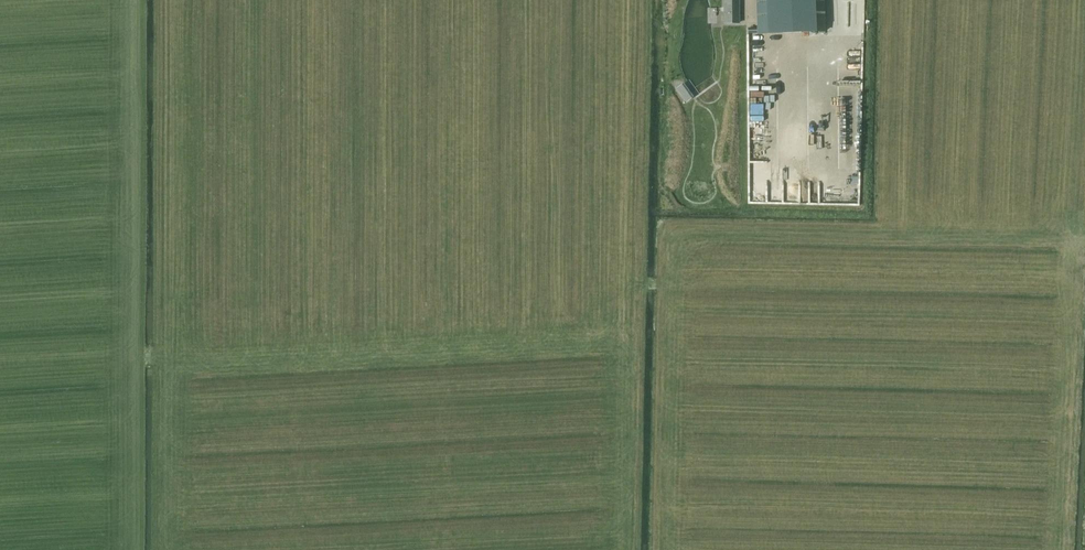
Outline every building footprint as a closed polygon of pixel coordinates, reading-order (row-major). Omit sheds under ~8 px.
[(825,31),(824,0),(757,0),(758,34),(825,31)] [(843,64),(853,64),(852,38),(842,38),(843,64)] [(779,138),(794,138),(794,126),(779,127),(779,138)]
